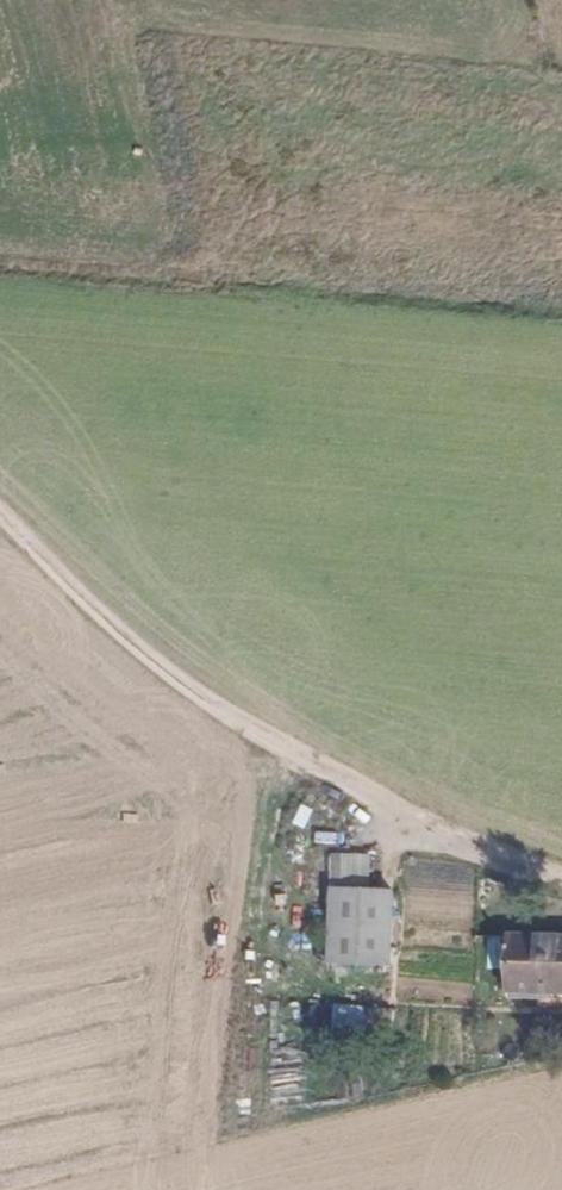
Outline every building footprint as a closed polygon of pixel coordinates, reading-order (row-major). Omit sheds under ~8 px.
[(392,974),(393,899),(332,897),(331,972),(392,974)] [(506,943),(506,1001),(561,1001),(561,943),(506,943)] [(374,1011),(333,1006),(327,1056),(368,1061),(374,1011)]
